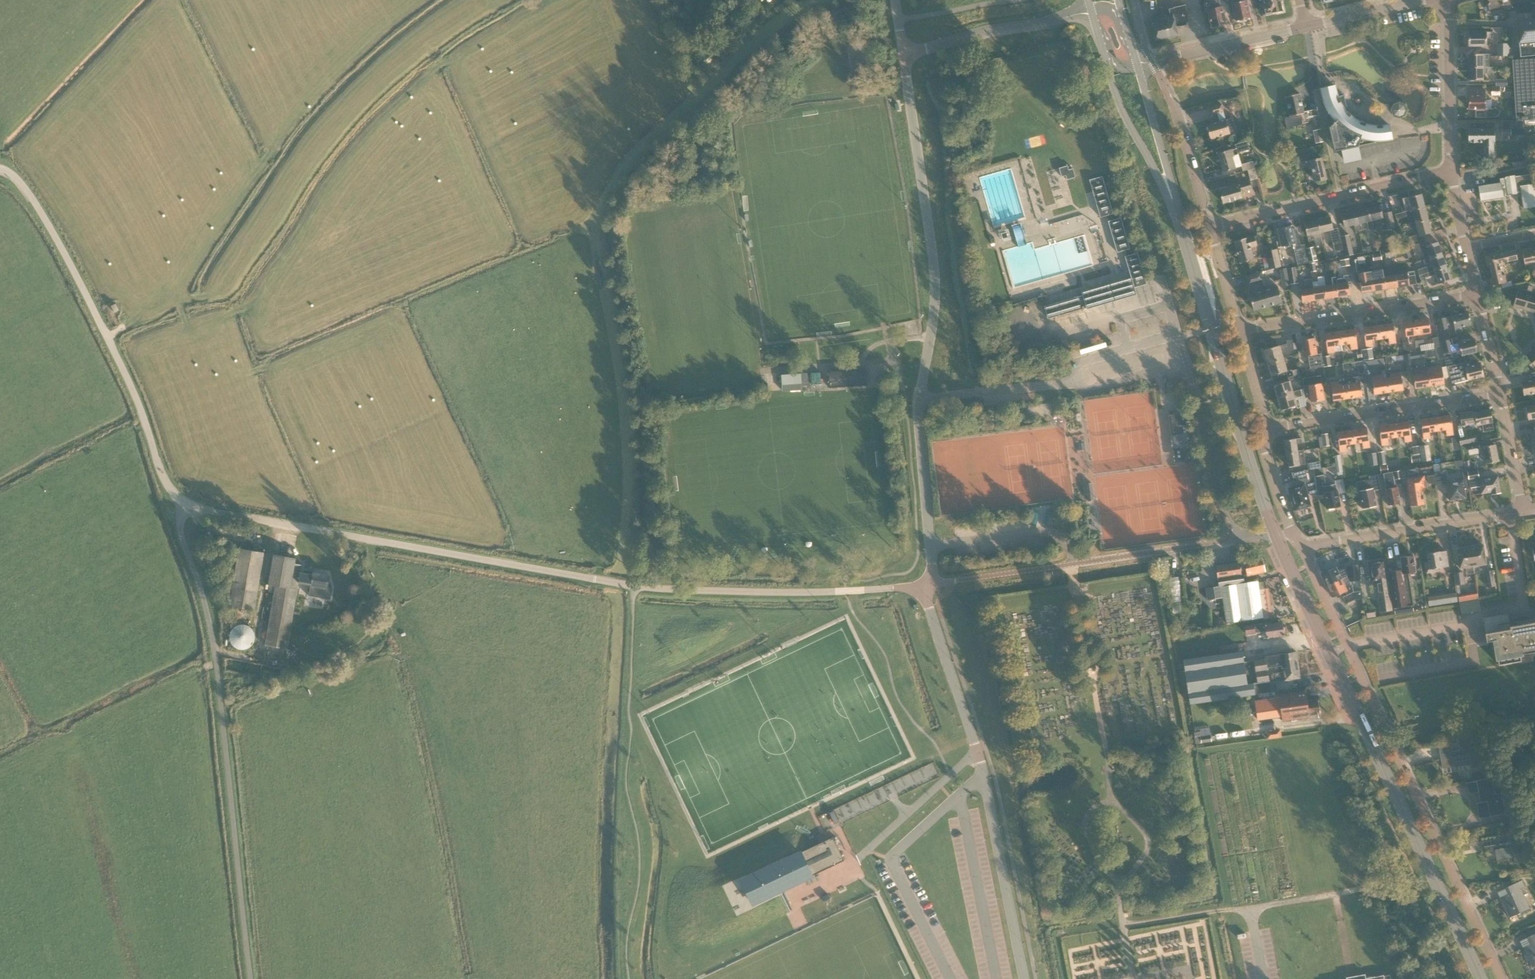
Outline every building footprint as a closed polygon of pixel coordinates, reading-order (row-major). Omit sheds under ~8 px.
[(1205,1),(1203,3),(1205,10),(1208,10),(1212,27),(1226,24),(1223,13),(1225,12),(1222,0),(1209,0),(1205,1)] [(1240,1),(1232,3),(1236,21),(1250,17),(1246,0),(1240,0),(1240,1)] [(1256,4),(1263,2),(1264,5),(1262,5),(1264,14),(1281,11),(1279,0),(1255,0),(1256,4)] [(1488,2),(1487,2),(1488,3),(1487,3),(1487,4),(1486,4),(1488,12),(1489,12),(1489,13),(1505,9),(1513,7),(1512,5),(1530,2),(1531,4),(1534,3),(1534,0),(1488,0),(1488,2)] [(1189,23),(1185,5),(1168,9),(1170,15),(1151,20),(1155,38),(1165,36),(1165,38),(1173,36),(1172,35),(1177,34),(1175,28),(1187,25),(1186,23),(1189,23)] [(1516,20),(1517,30),(1520,57),(1534,55),(1534,18),(1531,18),(1519,20),(1516,20)] [(1486,32),(1486,31),(1468,32),(1468,46),(1486,46),(1486,39),(1492,38),(1492,32),(1486,32)] [(1468,67),(1489,67),(1488,57),(1489,57),(1489,52),(1482,52),(1482,53),(1468,54),(1468,67)] [(1512,59),(1516,120),(1534,119),(1534,58),(1512,59)] [(1489,67),(1468,67),(1469,80),(1483,80),(1482,73),(1487,73),(1487,72),(1494,72),(1494,67),(1489,67)] [(1336,91),(1334,85),(1320,89),(1322,94),(1324,101),(1327,109),(1325,110),(1334,151),(1375,142),(1375,140),(1387,140),(1387,139),(1391,139),(1388,125),(1387,125),(1378,126),(1370,125),(1362,122),(1354,118),(1350,115),(1351,114),(1348,110),(1345,102),(1344,94),(1337,97),(1336,91)] [(1485,89),(1469,89),(1469,95),(1468,95),(1468,108),(1476,108),(1476,117),(1495,117),(1500,112),(1495,107),(1494,108),(1485,108),(1485,89)] [(1300,93),(1285,97),(1290,116),(1291,124),(1302,123),(1307,122),(1307,119),(1318,116),(1318,117),(1319,117),(1317,106),(1316,106),(1316,109),(1307,111),(1304,112),(1300,93)] [(1404,104),(1398,102),(1393,104),(1390,109),(1393,116),(1399,118),(1404,115),(1407,110),(1404,104)] [(1223,110),(1221,104),(1209,107),(1211,114),(1217,112),(1219,121),(1206,125),(1210,139),(1230,133),(1226,119),(1225,119),(1222,111),(1223,110)] [(1523,128),(1522,120),(1501,121),(1502,135),(1524,135),(1524,128),(1523,128)] [(1494,142),(1494,128),(1468,129),(1468,142),(1483,142),(1483,159),(1493,159),(1493,142),(1494,142)] [(1323,141),(1320,129),(1313,130),(1316,143),(1323,141)] [(1250,149),(1247,141),(1235,144),(1236,148),(1218,153),(1223,171),(1235,168),(1231,156),(1238,154),(1237,152),(1250,149)] [(1310,160),(1307,161),(1309,170),(1312,169),(1315,181),(1327,179),(1321,158),(1310,160)] [(1241,164),(1242,171),(1254,167),(1253,161),(1241,164)] [(1069,169),(1068,166),(1059,168),(1061,177),(1066,175),(1067,180),(1067,179),(1075,177),(1073,168),(1069,169)] [(1257,178),(1254,167),(1242,171),(1247,169),(1250,180),(1257,178)] [(1533,174),(1515,176),(1515,175),(1504,176),(1504,177),(1500,178),(1501,182),(1478,185),(1481,200),(1504,197),(1503,195),(1517,193),(1517,192),(1521,191),(1524,208),(1534,206),(1534,183),(1534,184),(1533,174)] [(1113,214),(1102,176),(1089,180),(1100,218),(1113,214)] [(1251,187),(1249,182),(1239,185),(1239,184),(1218,190),(1222,203),(1243,197),(1241,191),(1251,187)] [(1405,211),(1412,209),(1412,210),(1424,207),(1421,194),(1409,197),(1409,196),(1401,197),(1405,211)] [(1379,205),(1367,208),(1369,220),(1371,220),(1380,218),(1383,230),(1394,228),(1390,211),(1381,213),(1379,205)] [(1413,213),(1415,222),(1415,223),(1427,220),(1424,207),(1412,210),(1412,209),(1405,211),(1406,215),(1413,213)] [(1373,229),(1371,220),(1369,220),(1367,208),(1354,211),(1357,223),(1358,223),(1366,221),(1368,230),(1373,229)] [(1360,232),(1358,223),(1357,223),(1354,211),(1341,214),(1343,226),(1353,224),(1355,233),(1360,232)] [(1130,249),(1120,217),(1108,221),(1117,252),(1130,249)] [(1320,232),(1321,232),(1329,230),(1334,251),(1343,249),(1340,236),(1339,236),(1337,228),(1332,229),(1330,217),(1317,220),(1320,232)] [(1320,232),(1317,220),(1304,223),(1306,235),(1313,234),(1315,245),(1323,244),(1323,242),(1321,232),(1320,232)] [(1415,223),(1415,222),(1408,224),(1409,228),(1417,226),(1419,234),(1409,236),(1411,242),(1425,238),(1424,234),(1430,233),(1427,220),(1415,223)] [(1292,231),(1291,226),(1277,229),(1281,246),(1300,242),(1298,233),(1295,233),(1294,230),(1292,231)] [(1349,234),(1340,236),(1343,249),(1345,256),(1353,254),(1349,234)] [(1257,245),(1254,236),(1247,238),(1247,237),(1233,241),(1240,263),(1254,259),(1250,247),(1257,245)] [(1425,259),(1430,257),(1430,258),(1441,254),(1437,241),(1427,245),(1426,241),(1412,245),(1415,253),(1422,250),(1425,259)] [(1411,256),(1406,244),(1400,246),(1405,259),(1411,256)] [(1305,248),(1308,259),(1309,262),(1317,260),(1314,246),(1305,248)] [(1530,250),(1530,247),(1521,249),(1522,255),(1524,264),(1534,261),(1534,249),(1530,250)] [(1282,266),(1277,248),(1265,251),(1269,269),(1282,266)] [(1393,256),(1392,248),(1384,249),(1386,257),(1393,256)] [(1511,280),(1505,282),(1504,274),(1501,275),(1498,263),(1517,259),(1514,250),(1496,254),(1496,251),(1483,254),(1486,267),(1489,266),(1491,277),(1489,278),(1490,285),(1501,283),(1502,288),(1512,285),(1511,280)] [(1146,284),(1137,253),(1125,256),(1131,278),(1128,279),(1131,288),(1146,284)] [(1446,267),(1441,254),(1430,258),(1430,257),(1425,259),(1423,260),(1424,264),(1431,261),(1434,270),(1434,271),(1446,267)] [(1360,271),(1358,259),(1351,260),(1353,272),(1360,271)] [(1327,270),(1334,268),(1333,266),(1333,261),(1325,263),(1326,267),(1327,270)] [(1286,268),(1286,267),(1280,268),(1282,281),(1288,280),(1286,268)] [(1287,267),(1286,267),(1286,268),(1288,280),(1289,280),(1290,284),(1298,282),(1296,267),(1287,268),(1287,267)] [(1383,276),(1385,289),(1397,287),(1395,274),(1396,274),(1395,267),(1383,269),(1384,276),(1383,276)] [(1434,271),(1434,270),(1427,272),(1428,276),(1436,274),(1439,284),(1450,280),(1446,267),(1434,271)] [(1384,276),(1383,269),(1371,271),(1372,278),(1371,278),(1373,290),(1385,289),(1383,276),(1384,276)] [(1267,287),(1262,270),(1245,275),(1250,294),(1249,294),(1253,310),(1282,302),(1277,286),(1265,290),(1264,287),(1267,287)] [(1362,292),(1373,290),(1371,278),(1372,278),(1371,271),(1359,273),(1362,292)] [(1396,274),(1395,274),(1397,287),(1416,284),(1414,271),(1407,272),(1396,274)] [(1343,278),(1335,279),(1336,284),(1335,284),(1337,296),(1349,294),(1347,282),(1352,281),(1351,274),(1343,275),(1343,278)] [(1318,281),(1312,282),(1313,287),(1312,288),(1314,300),(1326,298),(1324,286),(1325,285),(1323,276),(1318,276),(1318,281)] [(1326,298),(1337,296),(1335,284),(1336,284),(1335,279),(1335,277),(1331,277),(1332,284),(1325,285),(1324,286),(1326,298)] [(1301,302),(1314,300),(1312,288),(1313,287),(1312,282),(1312,278),(1304,279),(1306,289),(1299,290),(1301,302)] [(1119,295),(1117,285),(1092,292),(1095,302),(1119,295)] [(1523,309),(1530,285),(1528,285),(1526,291),(1518,288),(1513,306),(1523,309)] [(1523,309),(1534,312),(1534,293),(1531,292),(1533,286),(1530,285),(1523,309)] [(1090,307),(1086,294),(1044,306),(1047,319),(1090,307)] [(1470,324),(1467,311),(1451,315),(1451,316),(1444,317),(1437,318),(1439,330),(1447,328),(1446,323),(1453,322),(1456,333),(1462,332),(1461,326),(1470,324)] [(1428,317),(1416,319),(1418,334),(1430,332),(1428,317)] [(1406,336),(1418,334),(1416,319),(1403,321),(1406,336)] [(1378,325),(1380,338),(1388,337),(1389,343),(1396,342),(1393,323),(1378,325)] [(1380,338),(1378,325),(1363,327),(1366,347),(1373,346),(1372,339),(1380,338)] [(1340,331),(1341,344),(1349,343),(1350,349),(1357,348),(1355,329),(1340,331)] [(1341,344),(1340,331),(1325,333),(1327,352),(1334,351),(1333,345),(1341,344)] [(1441,348),(1440,341),(1438,336),(1432,338),(1435,348),(1441,348)] [(1316,354),(1314,337),(1301,339),(1304,356),(1308,355),(1310,368),(1323,366),(1321,353),(1316,354)] [(1441,348),(1442,353),(1450,351),(1459,349),(1460,355),(1477,351),(1474,338),(1457,342),(1458,343),(1452,344),(1451,338),(1440,341),(1441,348)] [(1263,350),(1267,363),(1283,358),(1281,350),(1286,348),(1287,350),(1298,348),(1297,342),(1293,342),(1292,339),(1286,340),(1287,343),(1286,343),(1279,345),(1263,350)] [(1374,358),(1372,348),(1362,349),(1363,359),(1374,358)] [(1442,353),(1441,348),(1435,348),(1438,360),(1444,358),(1442,353)] [(1533,348),(1525,356),(1534,367),(1534,350),(1533,348)] [(1425,357),(1424,351),(1404,354),(1406,365),(1413,365),(1412,359),(1425,357)] [(1330,360),(1329,355),(1322,356),(1324,366),(1334,365),(1333,360),(1330,360)] [(1285,371),(1287,377),(1297,374),(1299,374),(1298,369),(1291,370),(1291,369),(1286,371),(1283,358),(1267,363),(1271,375),(1285,371)] [(1364,373),(1362,360),(1351,362),(1352,368),(1358,368),(1358,373),(1364,373)] [(1466,375),(1467,380),(1483,376),(1480,363),(1471,365),(1470,360),(1447,365),(1451,383),(1452,383),(1452,382),(1459,381),(1458,377),(1466,375)] [(1427,371),(1429,385),(1444,383),(1441,365),(1426,367),(1427,371)] [(1429,385),(1427,371),(1426,367),(1412,370),(1415,388),(1429,385)] [(866,369),(829,372),(830,388),(867,385),(866,369)] [(1390,377),(1386,377),(1388,391),(1403,389),(1400,371),(1390,373),(1390,377)] [(802,389),(801,373),(781,374),(782,390),(802,389)] [(1293,392),(1292,391),(1290,384),(1294,382),(1294,380),(1298,378),(1297,374),(1287,377),(1288,381),(1273,385),(1277,397),(1293,392)] [(1388,391),(1386,377),(1382,378),(1382,374),(1371,376),(1374,394),(1388,391)] [(1323,399),(1320,375),(1302,378),(1303,386),(1309,385),(1311,401),(1323,399)] [(1345,383),(1347,398),(1362,396),(1359,378),(1348,379),(1349,383),(1345,383)] [(1520,382),(1523,395),(1534,393),(1534,379),(1520,382)] [(1332,400),(1347,398),(1345,383),(1341,384),(1340,380),(1330,382),(1332,400)] [(1300,388),(1292,391),(1293,392),(1277,397),(1281,410),(1297,405),(1294,398),(1302,395),(1300,388)] [(1525,406),(1528,419),(1534,418),(1534,404),(1525,406)] [(1470,424),(1476,424),(1476,425),(1482,424),(1483,431),(1493,429),(1490,409),(1474,412),(1468,413),(1467,412),(1459,413),(1462,426),(1470,424)] [(1189,433),(1186,413),(1170,415),(1173,435),(1172,435),(1174,449),(1187,447),(1187,452),(1192,451),(1190,433),(1189,433)] [(1435,417),(1437,430),(1445,429),(1446,435),(1453,434),(1450,415),(1435,417)] [(1437,430),(1435,417),(1420,419),(1423,439),(1430,438),(1429,431),(1437,430)] [(1408,421),(1393,423),(1395,436),(1403,435),(1404,442),(1411,441),(1408,421)] [(1387,438),(1395,436),(1393,423),(1378,426),(1381,445),(1388,444),(1387,438)] [(1352,430),(1353,443),(1362,441),(1363,448),(1369,447),(1367,427),(1352,430)] [(1353,443),(1352,430),(1336,432),(1339,452),(1347,451),(1346,444),(1353,443)] [(1330,445),(1328,433),(1321,434),(1323,446),(1330,445)] [(1284,440),(1286,453),(1298,451),(1297,450),(1296,443),(1302,442),(1301,438),(1296,439),(1296,438),(1284,440)] [(1473,449),(1478,448),(1479,453),(1483,452),(1485,463),(1498,461),(1495,444),(1483,447),(1482,441),(1471,443),(1473,449)] [(1431,459),(1428,444),(1419,446),(1421,461),(1431,459)] [(1298,451),(1286,453),(1287,467),(1305,464),(1303,449),(1297,450),(1298,451)] [(1386,463),(1384,451),(1377,452),(1379,464),(1386,463)] [(1378,464),(1376,452),(1367,453),(1369,466),(1378,464)] [(1343,474),(1340,454),(1334,455),(1337,475),(1343,474)] [(1420,461),(1419,455),(1411,456),(1412,462),(1415,462),(1416,465),(1420,465),(1420,461)] [(1471,470),(1469,459),(1462,461),(1464,471),(1471,470)] [(1321,468),(1320,460),(1307,462),(1308,470),(1321,468)] [(1400,470),(1402,483),(1407,482),(1408,489),(1410,506),(1424,504),(1422,487),(1425,487),(1424,478),(1419,478),(1417,467),(1407,468),(1400,470)] [(1309,483),(1305,469),(1292,473),(1294,480),(1290,481),(1292,487),(1291,487),(1289,488),(1295,510),(1310,505),(1308,498),(1307,495),(1316,493),(1314,483),(1309,484),(1309,483)] [(1479,479),(1477,469),(1467,471),(1470,487),(1479,486),(1481,493),(1491,491),(1491,494),(1500,492),(1497,476),(1479,479)] [(1402,483),(1400,470),(1393,471),(1383,472),(1386,486),(1387,486),(1388,488),(1385,489),(1388,505),(1400,503),(1397,486),(1395,487),(1395,484),(1402,483)] [(1434,471),(1435,476),(1436,485),(1446,483),(1449,500),(1465,498),(1464,489),(1465,489),(1469,489),(1466,471),(1462,472),(1463,478),(1454,480),(1454,481),(1447,482),(1445,474),(1445,470),(1440,470),(1439,470),(1438,471),(1436,471),(1435,471),(1434,471)] [(1335,484),(1332,484),(1323,486),(1322,482),(1325,482),(1324,474),(1314,476),(1316,484),(1318,496),(1324,495),(1327,509),(1340,506),(1335,484)] [(1381,489),(1378,474),(1369,476),(1370,479),(1355,482),(1358,492),(1360,492),(1362,501),(1360,501),(1361,508),(1363,507),(1363,508),(1376,505),(1373,490),(1381,489)] [(1092,482),(1083,484),(1084,494),(1087,493),(1088,500),(1094,499),(1092,482)] [(1470,546),(1473,565),(1474,573),(1480,572),(1478,565),(1486,563),(1483,544),(1470,546)] [(1474,573),(1473,565),(1470,546),(1457,548),(1459,567),(1465,566),(1467,574),(1474,573)] [(263,552),(238,547),(229,606),(254,610),(263,552)] [(1448,566),(1446,551),(1440,552),(1440,551),(1427,552),(1428,561),(1425,561),(1426,572),(1437,570),(1437,568),(1448,566)] [(274,585),(264,645),(286,648),(298,582),(310,584),(309,585),(308,595),(329,599),(331,587),(326,586),(328,575),(312,572),(311,574),(300,572),(301,565),(293,564),(294,558),(272,554),(267,584),(274,585)] [(1219,586),(1242,582),(1240,566),(1241,569),(1245,568),(1247,574),(1265,570),(1262,557),(1252,559),(1251,555),(1249,554),(1244,555),(1243,557),(1244,561),(1240,562),(1216,565),(1219,586)] [(1415,571),(1413,555),(1400,556),(1402,569),(1389,571),(1395,607),(1413,604),(1408,572),(1415,571)] [(1389,597),(1384,559),(1368,561),(1371,582),(1377,581),(1378,591),(1377,591),(1380,611),(1392,609),(1390,597),(1389,597)] [(1347,575),(1349,581),(1359,579),(1357,563),(1347,565),(1337,570),(1335,566),(1321,573),(1327,585),(1347,575)] [(1495,585),(1493,570),(1486,571),(1488,587),(1495,585)] [(1464,583),(1462,571),(1454,572),(1456,584),(1458,595),(1460,594),(1459,584),(1464,583)] [(1182,575),(1169,577),(1172,601),(1186,599),(1182,575)] [(1347,575),(1327,585),(1332,596),(1345,591),(1347,594),(1342,596),(1345,603),(1354,599),(1363,598),(1362,590),(1353,591),(1352,586),(1349,581),(1347,575)] [(1242,582),(1219,586),(1206,588),(1207,599),(1222,597),(1226,623),(1263,617),(1258,580),(1242,582)] [(1458,602),(1457,592),(1448,594),(1449,603),(1458,602)] [(1226,621),(1221,599),(1214,600),(1219,623),(1226,621)] [(1462,602),(1459,602),(1461,614),(1480,610),(1478,599),(1462,602)] [(1509,625),(1507,613),(1483,617),(1486,632),(1485,632),(1486,641),(1494,639),(1498,664),(1521,660),(1520,654),(1534,651),(1534,621),(1509,625)] [(1271,623),(1271,621),(1264,622),(1245,625),(1246,634),(1262,631),(1263,638),(1284,635),(1282,621),(1271,623)] [(246,625),(242,624),(240,624),(237,625),(234,626),(233,627),(231,629),(230,632),(229,636),(229,639),(230,642),(233,646),(236,648),(239,649),(242,649),(246,648),(250,645),(253,642),(254,639),(254,637),(253,632),(252,630),(251,628),(248,626),(246,625)] [(1236,650),(1235,643),(1219,646),(1220,653),(1236,650)] [(1200,657),(1183,659),(1190,703),(1247,695),(1248,694),(1245,672),(1243,661),(1244,661),(1242,650),(1219,654),(1200,657)] [(1298,664),(1296,651),(1288,652),(1287,651),(1280,652),(1280,654),(1265,656),(1265,658),(1244,661),(1243,661),(1245,672),(1267,669),(1267,667),(1282,665),(1282,667),(1298,664)] [(1093,664),(1090,662),(1086,663),(1084,666),(1085,669),(1088,672),(1091,671),(1094,668),(1093,664)] [(1300,677),(1298,664),(1282,667),(1283,671),(1275,673),(1276,680),(1276,681),(1284,680),(1284,682),(1292,680),(1292,679),(1300,677)] [(1271,691),(1267,669),(1245,672),(1248,694),(1271,691)] [(1307,700),(1305,690),(1278,694),(1279,698),(1281,716),(1282,718),(1282,720),(1309,716),(1309,715),(1320,713),(1317,698),(1307,700)] [(1279,698),(1254,701),(1257,719),(1281,716),(1279,698)] [(1269,738),(1284,736),(1282,728),(1268,730),(1269,738)] [(1212,741),(1211,735),(1201,736),(1200,731),(1194,732),(1195,743),(1212,741)] [(1478,766),(1473,733),(1457,736),(1460,749),(1439,752),(1442,767),(1469,762),(1470,767),(1478,766)] [(1494,793),(1491,778),(1476,780),(1477,786),(1478,791),(1480,802),(1476,802),(1478,817),(1506,813),(1503,792),(1494,793)] [(893,796),(901,791),(896,781),(887,785),(893,796)] [(848,805),(830,814),(833,820),(851,811),(848,805)] [(1522,860),(1517,826),(1508,828),(1509,833),(1505,833),(1506,842),(1483,845),(1484,851),(1496,850),(1497,859),(1513,856),(1514,861),(1522,860)] [(833,836),(742,880),(754,903),(844,860),(833,836)] [(1524,887),(1521,879),(1506,886),(1508,892),(1509,894),(1500,898),(1509,917),(1529,908),(1520,889),(1524,887)] [(1528,936),(1531,943),(1522,947),(1531,966),(1534,964),(1534,932),(1528,936)]
